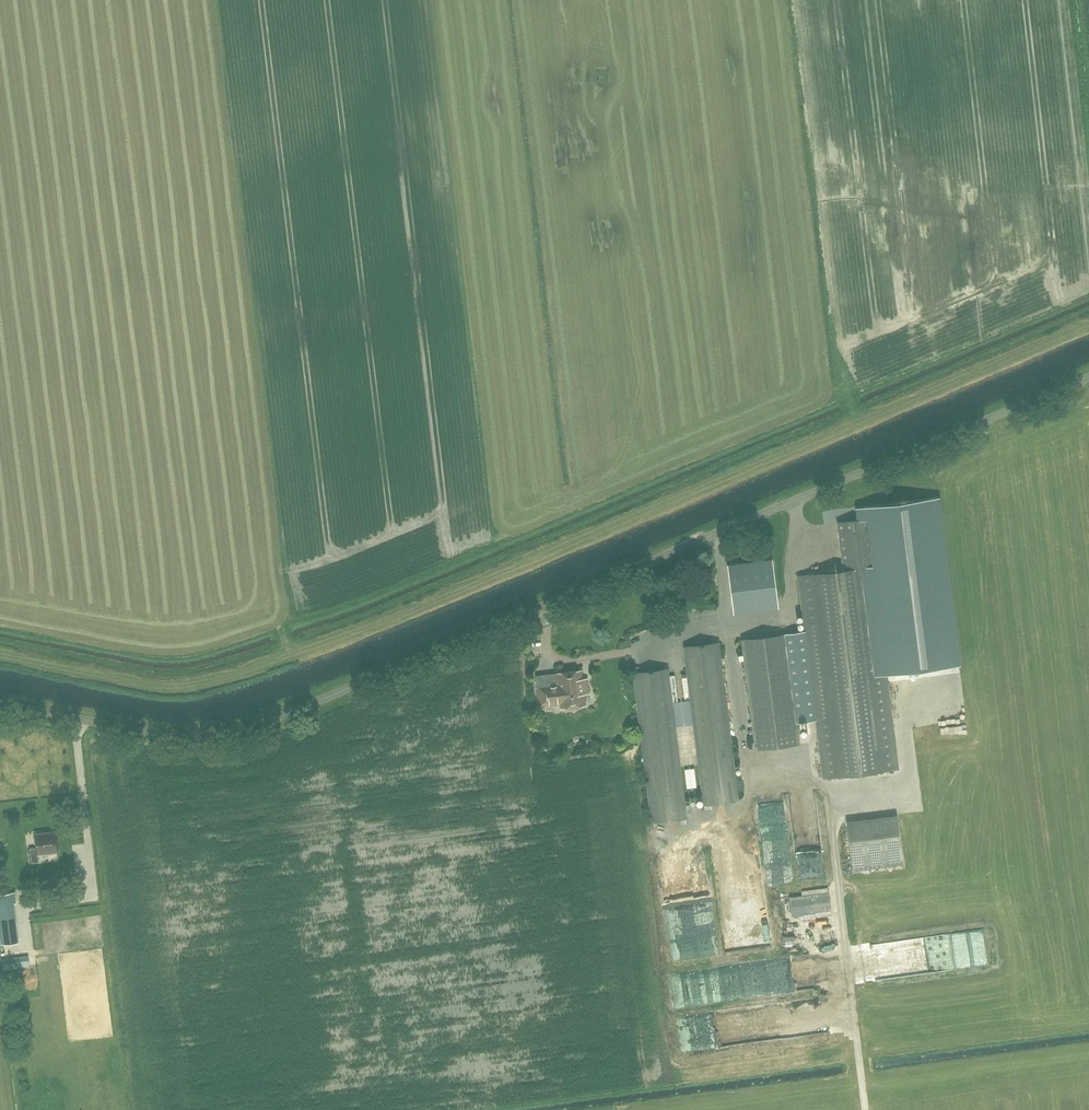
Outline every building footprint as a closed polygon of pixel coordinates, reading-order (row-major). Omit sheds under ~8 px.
[(868,519),(838,522),(844,571),(806,576),(832,776),(890,769),(865,568),(874,567),(868,519)] [(737,611),(783,606),(780,580),(776,580),(774,558),(731,563),(737,611)] [(796,721),(816,718),(805,632),(785,634),(796,721)] [(755,749),(799,744),(785,634),(742,640),(755,749)] [(703,804),(737,800),(718,642),(684,647),(703,804)] [(652,822),(686,818),(667,669),(633,673),(652,822)] [(559,685),(550,686),(537,688),(540,706),(553,704),(561,703),(562,708),(569,707),(571,709),(577,708),(578,706),(585,705),(583,694),(588,693),(587,683),(586,678),(581,679),(580,671),(558,674),(559,685)] [(856,871),(906,865),(899,802),(849,808),(856,871)] [(38,854),(57,852),(55,833),(35,835),(37,848),(30,848),(32,863),(39,862),(38,854)] [(775,883),(797,879),(795,867),(773,872),(775,883)] [(769,888),(753,889),(753,911),(769,910),(769,888)] [(0,895),(0,933),(1,944),(18,942),(13,903),(13,902),(7,903),(5,894),(0,895)] [(820,923),(824,904),(817,902),(813,922),(820,923)] [(758,925),(760,948),(775,947),(773,924),(758,925)] [(33,993),(44,993),(44,972),(32,973),(33,993)]
